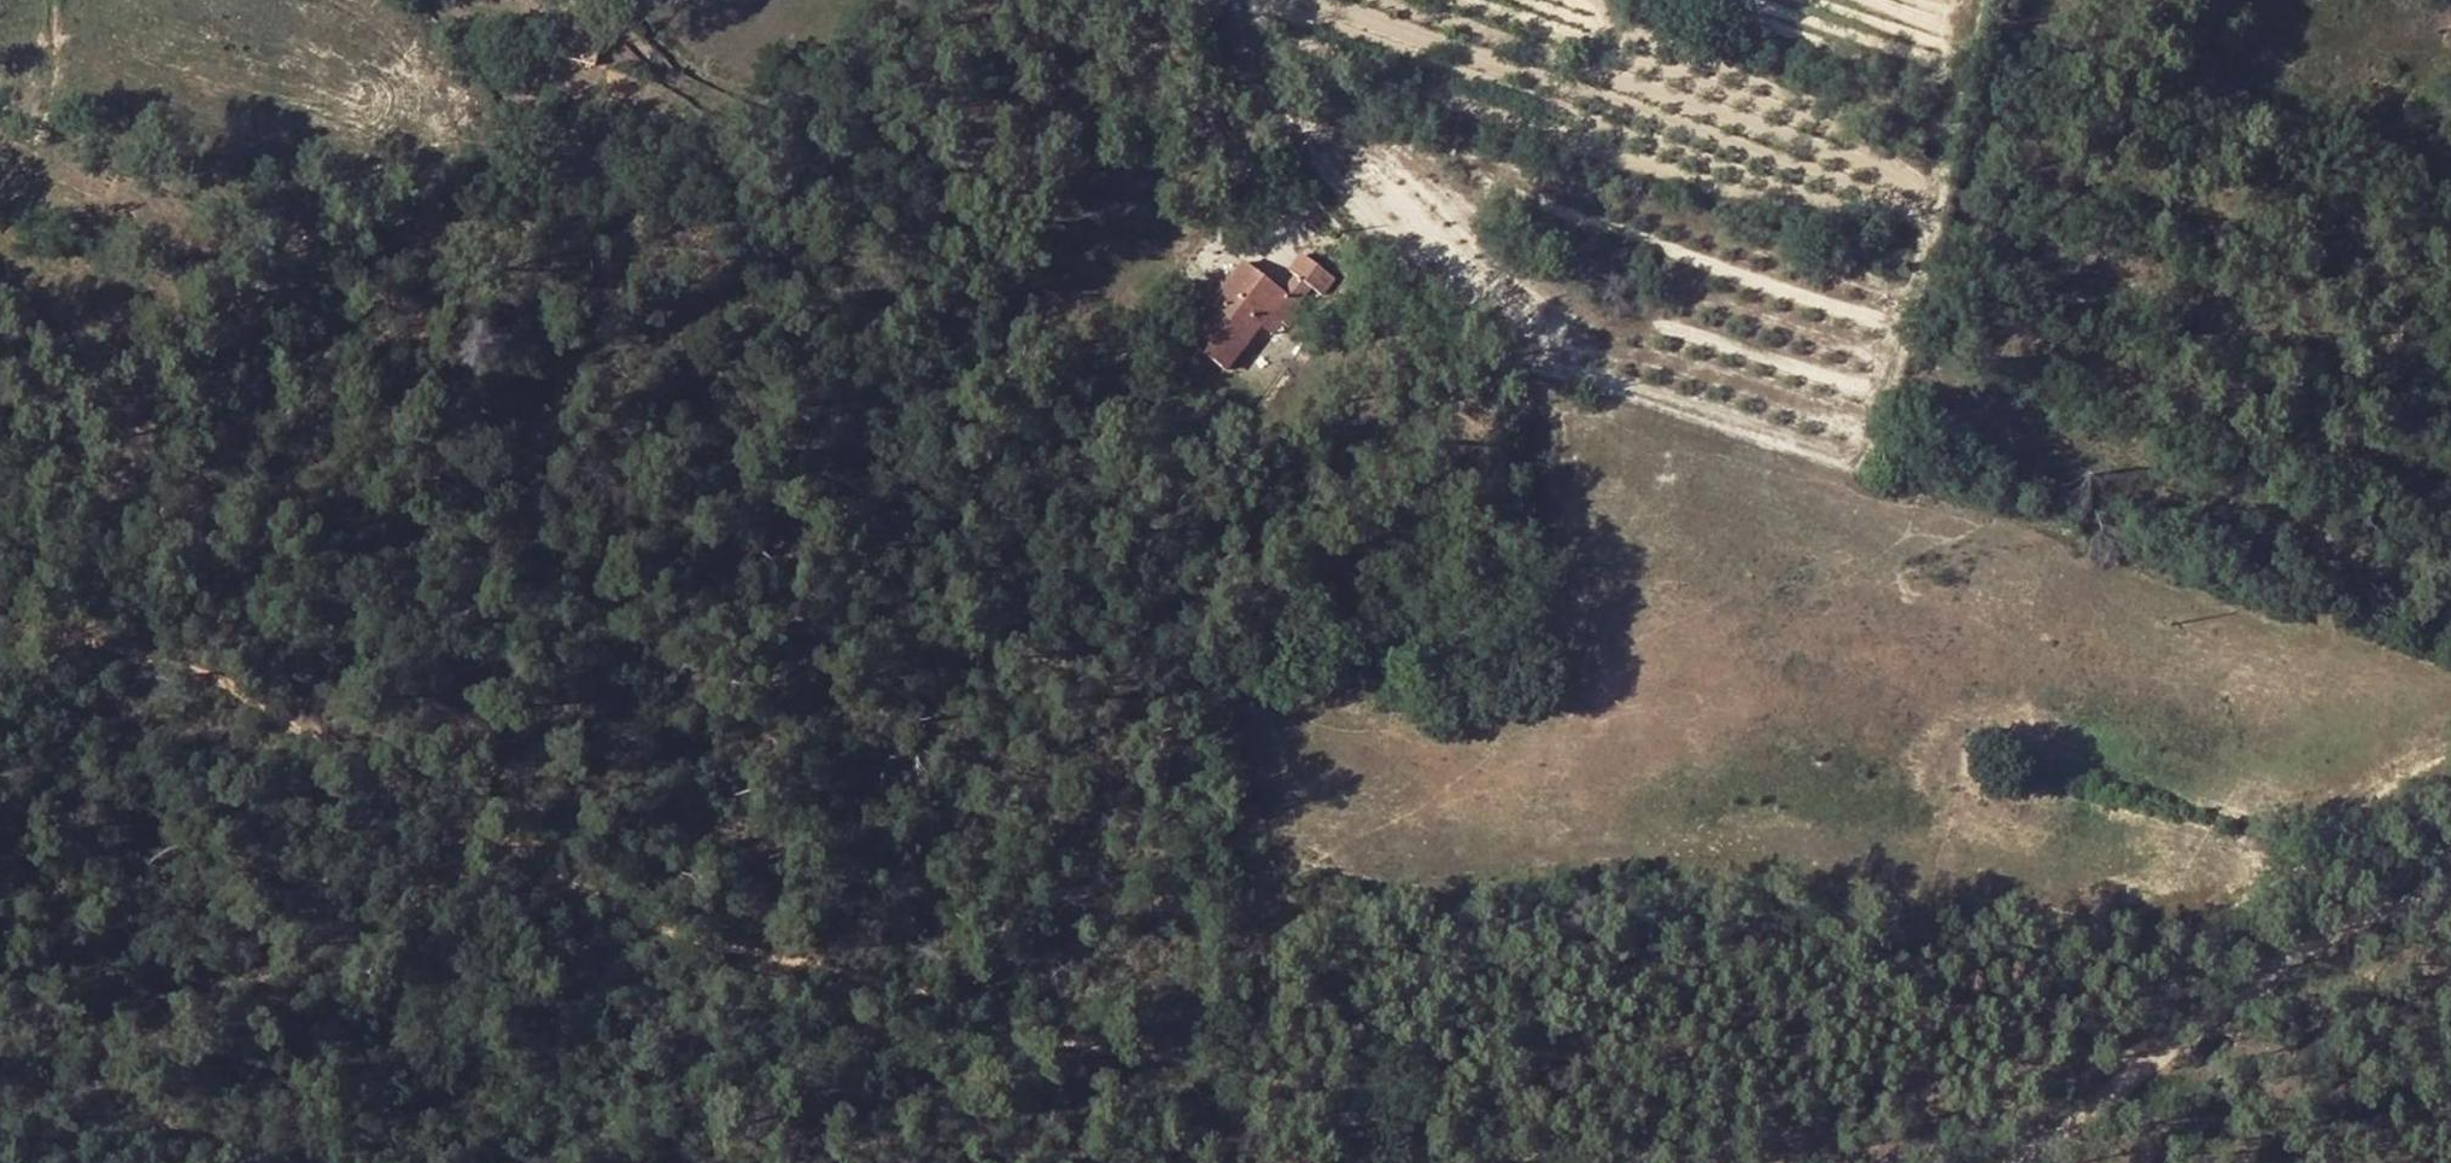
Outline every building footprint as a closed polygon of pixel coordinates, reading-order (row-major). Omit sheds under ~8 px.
[(1279,289),(1244,260),(1185,335),(1229,369),(1264,326),(1275,336),(1285,323),(1292,329),(1308,308),(1303,303),(1316,290),(1324,297),(1338,279),(1302,251),(1287,268),(1292,273),(1279,289)] [(1389,615),(1389,631),(1406,632),(1406,616),(1389,615)]
